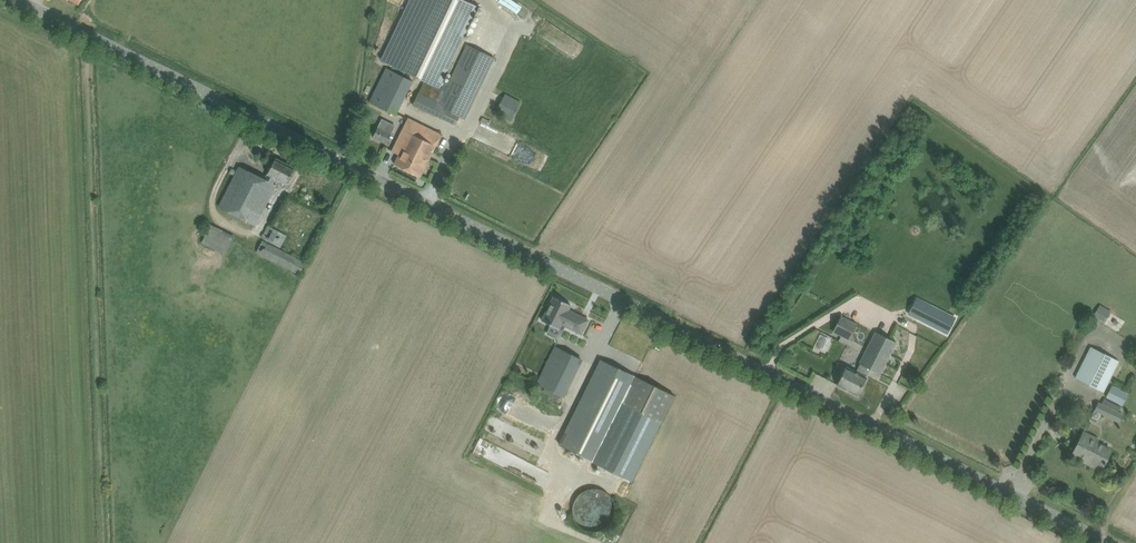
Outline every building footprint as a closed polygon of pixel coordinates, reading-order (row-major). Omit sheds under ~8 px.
[(449,83),(444,80),(478,6),(466,0),(408,0),(380,59),(424,80),(413,104),(455,124),(459,116),(464,119),(494,58),(467,45),(449,83)] [(386,69),(370,103),(396,115),(412,81),(386,69)] [(505,94),(496,112),(511,120),(520,102),(505,94)] [(408,118),(397,141),(392,151),(399,155),(394,164),(420,177),(441,134),(408,118)] [(375,126),(370,136),(385,143),(390,132),(375,126)] [(234,175),(234,176),(219,206),(256,225),(279,180),(286,184),(294,168),(275,158),(265,179),(239,166),(237,170),(234,175)] [(235,236),(211,224),(201,242),(226,254),(235,236)] [(268,225),(261,237),(280,247),(287,235),(268,225)] [(263,240),(256,252),(299,274),(305,261),(263,240)] [(582,334),(588,320),(568,310),(571,305),(554,296),(542,320),(559,329),(561,324),(582,334)] [(925,302),(917,318),(946,333),(954,317),(925,302)] [(1104,324),(1113,312),(1102,304),(1093,316),(1104,324)] [(841,317),(833,332),(849,340),(857,325),(841,317)] [(846,367),(842,375),(837,385),(858,395),(867,377),(866,377),(870,369),(880,374),(896,342),(875,332),(859,363),(860,364),(856,372),(846,367)] [(555,346),(536,384),(562,397),(581,359),(555,346)] [(1090,346),(1075,377),(1103,392),(1119,361),(1090,346)] [(593,378),(560,445),(592,461),(592,462),(631,481),(669,405),(674,395),(636,376),(613,365),(609,373),(598,368),(593,378)] [(1112,384),(1106,396),(1114,400),(1120,388),(1112,384)] [(502,399),(500,406),(522,413),(524,405),(502,399)] [(1098,401),(1094,410),(1114,420),(1118,412),(1118,411),(1101,403),(1098,401)] [(1083,432),(1076,445),(1071,455),(1101,470),(1111,450),(1096,443),(1098,440),(1083,432)] [(611,509),(612,493),(585,492),(583,526),(597,526),(597,521),(610,522),(611,509)]
